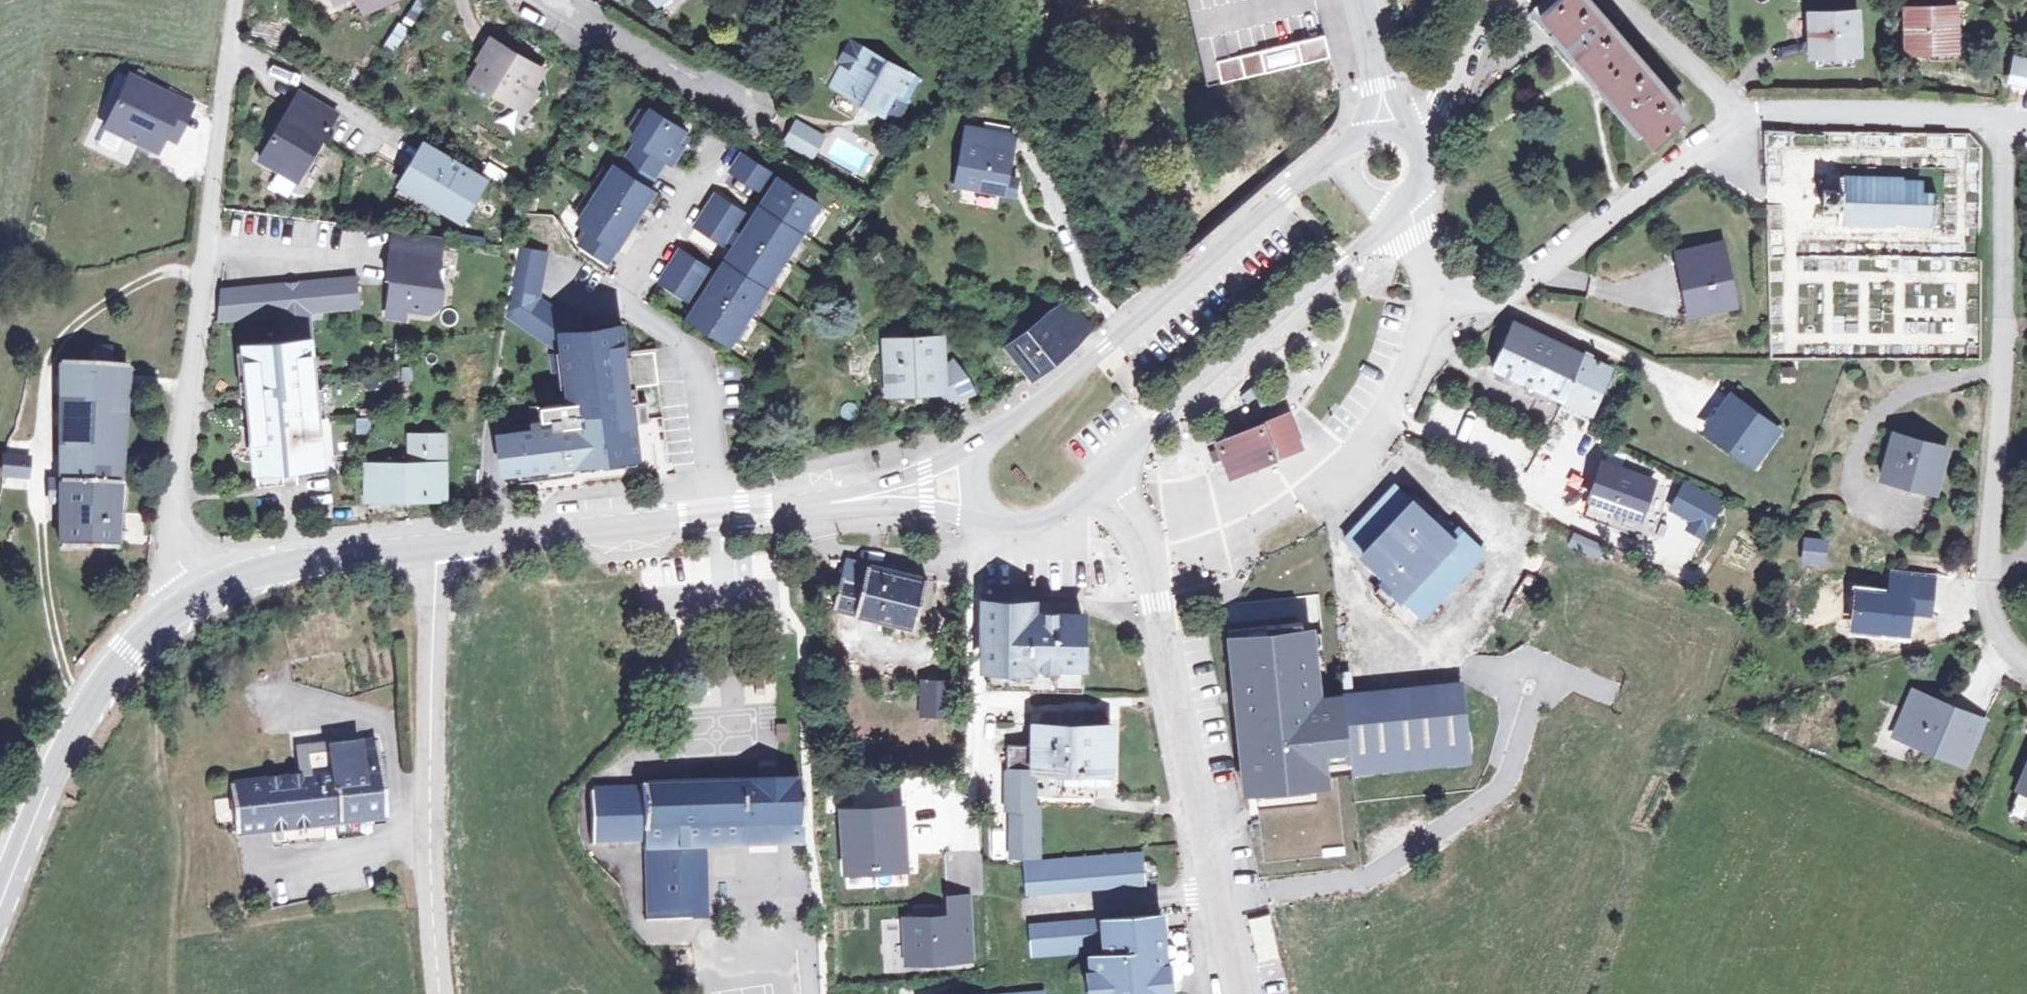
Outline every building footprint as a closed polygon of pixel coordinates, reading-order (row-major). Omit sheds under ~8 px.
[(1317,0),(1187,0),(1207,85),(1330,57),(1317,0)] [(1540,10),(1585,65),(1651,146),(1686,118),(1677,107),(1682,103),(1669,88),(1664,92),(1660,86),(1662,85),(1653,74),(1650,76),(1606,23),(1608,21),(1598,8),(1596,10),(1587,0),(1553,0),(1540,10)] [(1905,6),(1905,43),(1949,44),(1950,25),(1956,25),(1956,18),(1949,17),(1950,7),(1905,6)] [(1806,15),(1807,57),(1856,56),(1855,14),(1806,15)] [(476,73),(514,94),(522,79),(531,84),(539,67),(494,40),(476,73)] [(843,70),(836,84),(869,102),(883,96),(889,84),(892,77),(896,80),(904,65),(863,44),(851,64),(847,72),(843,70)] [(822,77),(836,84),(843,70),(847,72),(851,64),(833,54),(822,77)] [(2015,55),(2012,71),(2010,79),(2026,82),(2026,57),(2015,55)] [(892,77),(889,84),(905,93),(917,72),(904,65),(896,80),(892,77)] [(121,70),(99,122),(152,145),(158,129),(167,109),(153,103),(160,87),(121,70)] [(522,79),(514,94),(529,103),(538,88),(531,84),(522,79)] [(336,106),(298,84),(259,152),(297,174),(336,106)] [(184,97),(160,87),(153,103),(167,109),(158,129),(169,133),(184,97)] [(637,136),(628,150),(656,167),(664,153),(671,157),(681,141),(675,138),(683,125),(650,104),(632,132),(637,136)] [(510,107),(499,120),(510,129),(522,116),(510,107)] [(797,113),(785,133),(809,148),(822,128),(797,113)] [(968,119),(957,175),(1014,187),(1017,172),(1007,170),(1015,128),(968,119)] [(688,129),(683,125),(675,138),(681,141),(688,129)] [(482,174),(422,139),(399,178),(425,193),(459,213),(482,174)] [(741,148),(731,163),(760,182),(770,166),(741,148)] [(597,189),(629,209),(637,197),(643,201),(653,186),(647,181),(656,167),(628,150),(619,164),(614,161),(597,189)] [(819,197),(784,176),(777,188),(771,184),(761,200),(801,225),(819,197)] [(1840,212),(1840,223),(1899,226),(1899,224),(1936,225),(1937,195),(1919,195),(1919,184),(1900,183),(1900,179),(1836,176),(1835,190),(1826,189),(1825,199),(1825,212),(1840,212)] [(425,193),(399,178),(393,189),(419,204),(425,193)] [(716,188),(697,220),(725,238),(734,222),(745,207),(716,188)] [(597,189),(579,216),(590,224),(581,239),(608,255),(628,225),(622,221),(629,209),(597,189)] [(637,197),(629,209),(635,213),(643,201),(637,197)] [(801,225),(761,200),(751,216),(757,220),(749,232),(784,253),(801,225)] [(629,209),(622,221),(628,225),(635,213),(629,209)] [(784,253),(749,232),(742,244),(736,240),(726,256),(766,281),(784,253)] [(382,233),(380,254),(377,281),(382,282),(378,317),(396,320),(397,309),(422,311),(431,304),(433,286),(427,286),(429,260),(432,238),(382,233)] [(544,241),(514,237),(514,238),(513,247),(506,303),(548,337),(568,313),(538,288),(544,241)] [(681,244),(662,275),(690,293),(709,262),(681,244)] [(1695,284),(1701,308),(1738,301),(1726,244),(1680,253),(1687,286),(1695,284)] [(726,256),(716,271),(722,275),(714,287),(749,308),(766,281),(726,256)] [(297,280),(287,281),(291,310),(315,309),(350,304),(347,275),(297,280)] [(287,281),(278,282),(281,311),(271,312),(274,340),(319,334),(315,309),(291,310),(287,281)] [(278,282),(220,289),(216,320),(271,312),(281,311),(278,282)] [(1692,310),(1701,308),(1695,284),(1687,286),(1692,310)] [(749,308),(714,287),(707,299),(701,296),(691,311),(731,336),(749,308)] [(1009,344),(1033,375),(1093,329),(1069,299),(1009,344)] [(568,313),(548,337),(564,350),(561,330),(584,327),(568,313)] [(1537,389),(1558,400),(1580,356),(1512,321),(1489,363),(1495,366),(1508,374),(1523,382),(1537,389)] [(541,426),(497,432),(502,469),(635,451),(636,451),(632,418),(644,416),(642,400),(630,401),(628,384),(657,381),(653,348),(624,351),(621,323),(584,327),(561,330),(564,350),(564,351),(570,399),(558,401),(538,403),(541,426)] [(943,331),(888,334),(891,385),(913,384),(924,384),(941,383),(945,383),(944,365),(943,331)] [(274,340),(235,345),(242,400),(253,488),(297,483),(337,477),(319,334),(274,340)] [(104,360),(103,345),(86,344),(86,359),(53,358),(52,439),(51,550),(105,553),(116,360),(104,360)] [(1592,353),(1584,348),(1580,356),(1558,400),(1583,414),(1607,371),(1588,361),(1592,353)] [(552,353),(558,401),(570,399),(564,351),(552,353)] [(945,383),(941,383),(948,399),(974,386),(967,372),(955,355),(944,365),(945,383)] [(1273,369),(1269,365),(1259,374),(1262,378),(1273,369)] [(1508,374),(1495,366),(1491,375),(1504,382),(1508,374)] [(1533,397),(1537,389),(1523,382),(1519,389),(1533,397)] [(924,384),(913,384),(913,392),(924,392),(924,384)] [(1711,428),(1754,458),(1774,428),(1732,398),(1711,428)] [(1216,440),(1230,475),(1301,444),(1287,413),(1260,425),(1259,422),(1216,440)] [(415,425),(415,441),(451,440),(450,423),(415,425)] [(1750,463),(1754,458),(1711,428),(1707,433),(1750,463)] [(1896,434),(1880,478),(1936,496),(1950,451),(1896,434)] [(416,454),(372,455),(374,490),(453,486),(451,440),(415,441),(416,454)] [(16,472),(17,453),(0,451),(0,471),(16,472)] [(578,459),(579,467),(636,459),(635,451),(578,459)] [(1610,506),(1637,515),(1649,482),(1598,465),(1580,514),(1604,523),(1610,506)] [(1409,490),(1403,495),(1389,482),(1339,536),(1384,579),(1398,592),(1420,613),(1480,550),(1460,531),(1409,490)] [(1722,502),(1685,483),(1671,509),(1692,520),(1687,530),(1703,538),(1722,502)] [(1823,540),(1799,538),(1797,561),(1820,563),(1823,540)] [(846,558),(833,607),(917,628),(931,578),(846,558)] [(1384,579),(1372,592),(1385,605),(1398,592),(1384,579)] [(987,606),(986,616),(1038,618),(1038,607),(987,606)] [(1037,694),(1088,696),(1090,630),(1037,628),(1038,618),(986,616),(985,667),(991,668),(990,691),(1037,693),(1037,694)] [(1037,628),(1090,630),(1090,620),(1038,618),(1037,628)] [(1264,795),(1311,790),(1334,787),(1331,752),(1349,750),(1343,693),(1327,694),(1320,626),(1307,627),(1231,636),(1249,796),(1252,796),(1264,795)] [(753,694),(763,694),(762,678),(752,679),(753,694)] [(1459,682),(1344,695),(1353,768),(1444,758),(1442,734),(1464,731),(1459,682)] [(952,687),(926,686),(925,716),(951,717),(952,687)] [(1969,765),(1977,745),(1962,738),(1973,713),(1956,706),(1954,711),(1940,704),(1942,699),(1916,689),(1898,733),(1969,765)] [(1962,738),(1977,745),(1989,719),(1973,713),(1962,738)] [(1036,748),(1035,767),(1064,769),(1064,774),(1107,775),(1109,730),(1082,729),(1082,716),(1051,715),(1051,722),(1046,721),(1046,728),(1036,728),(1036,748)] [(233,785),(238,835),(389,815),(380,739),(299,747),(302,776),(233,785)] [(1035,767),(1036,748),(1009,748),(1007,809),(1012,810),(1011,848),(1038,849),(1039,810),(1034,810),(1035,772),(1035,767)] [(1063,790),(1113,789),(1113,776),(1063,777),(1063,790)] [(596,836),(602,836),(618,836),(644,836),(647,918),(707,919),(704,842),(799,842),(799,825),(802,825),(801,777),(641,781),(641,784),(590,785),(591,809),(591,825),(597,825),(596,836)] [(903,809),(841,813),(846,889),(908,884),(903,809)] [(991,860),(1006,860),(1006,828),(991,828),(991,860)] [(618,836),(602,836),(602,847),(618,847),(618,836)] [(1038,849),(1011,848),(1011,858),(1038,857),(1038,849)] [(1029,861),(1030,891),(1147,885),(1145,855),(1029,861)] [(972,957),(969,896),(948,897),(949,915),(907,918),(909,961),(972,957)] [(1272,915),(1250,918),(1254,960),(1277,958),(1272,915)] [(1166,989),(1165,970),(1164,932),(1154,933),(1154,917),(1032,922),(1033,952),(1108,949),(1109,955),(1093,956),(1094,993),(1166,993),(1166,989)] [(1154,933),(1164,932),(1163,917),(1154,917),(1154,933)]
